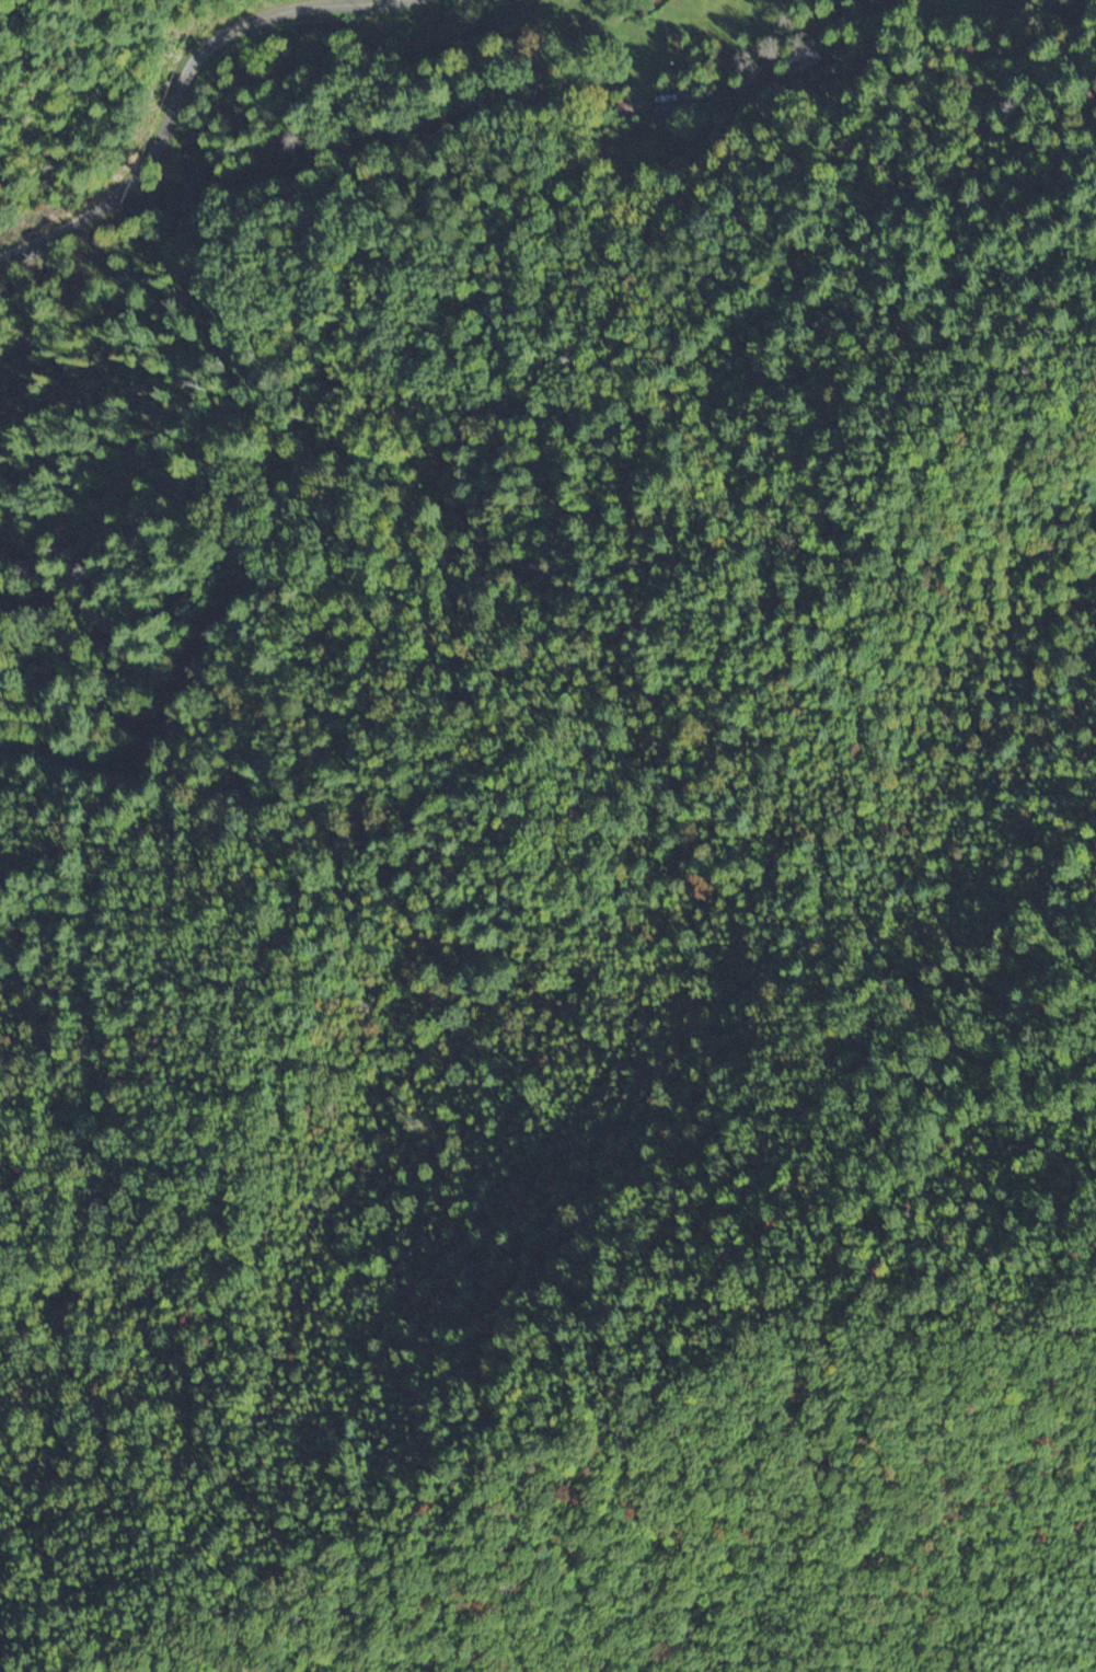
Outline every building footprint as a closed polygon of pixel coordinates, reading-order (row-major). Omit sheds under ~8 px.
[(681,119),(680,103),(654,105),(656,122),(681,119)]
